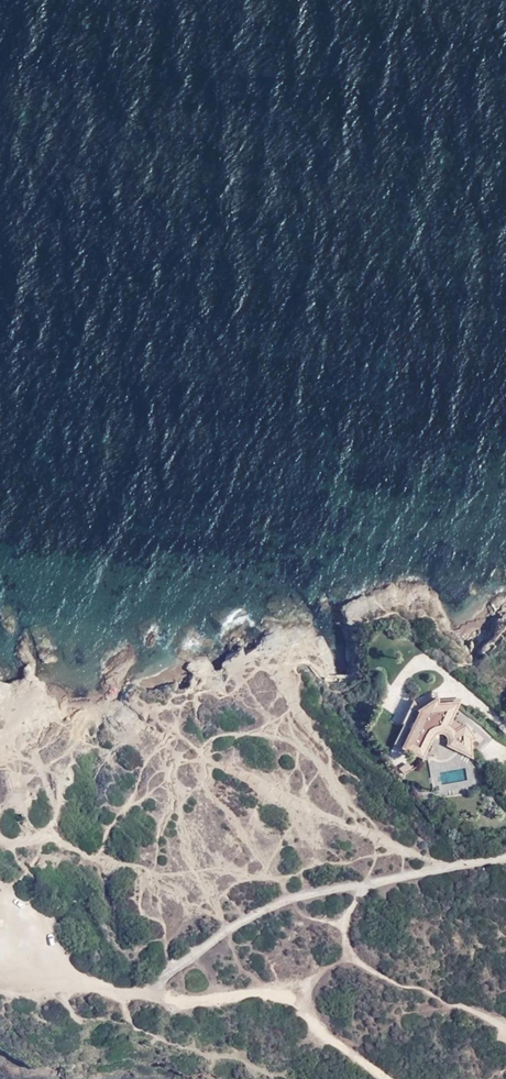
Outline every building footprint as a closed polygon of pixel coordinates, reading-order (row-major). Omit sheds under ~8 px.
[(394,742),(403,747),(423,757),(435,734),(438,732),(443,732),(447,733),(451,739),(448,746),(473,758),(472,740),(477,739),(457,711),(460,703),(439,703),(439,696),(420,708),(414,701),(396,739),(394,742)]
